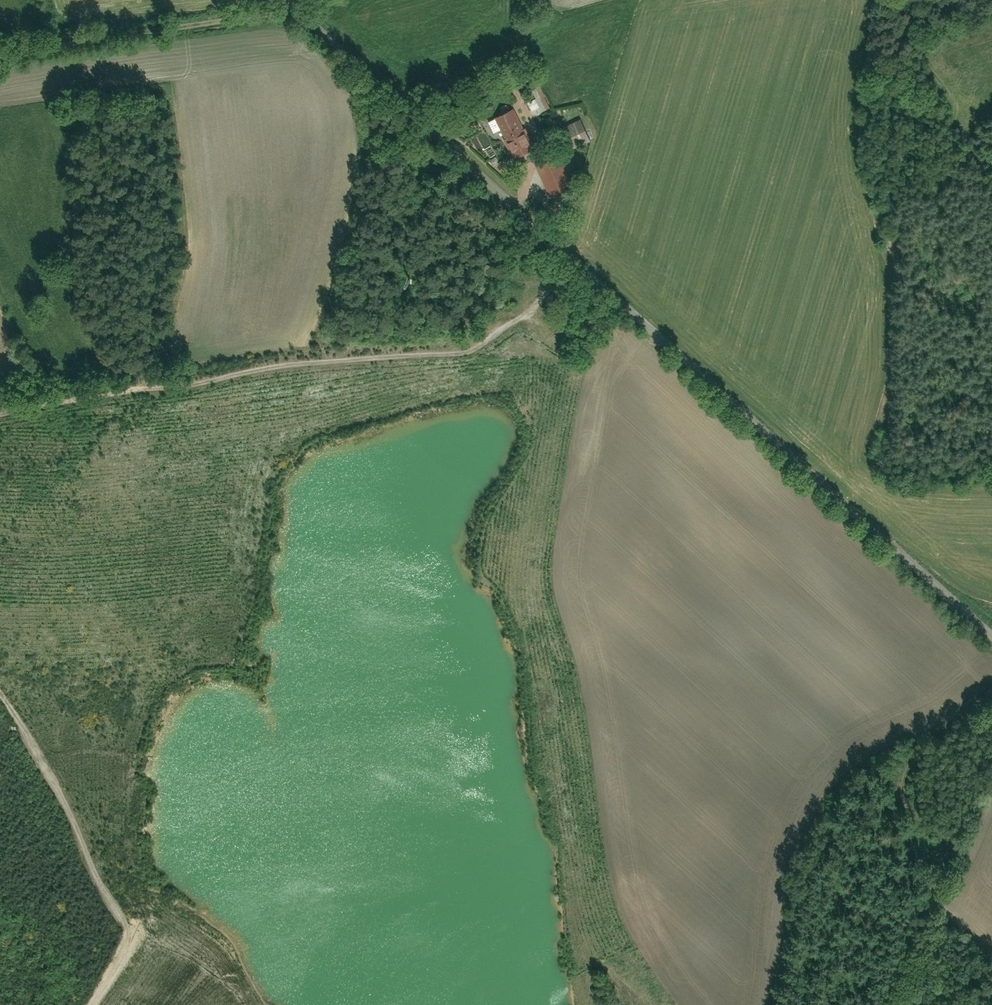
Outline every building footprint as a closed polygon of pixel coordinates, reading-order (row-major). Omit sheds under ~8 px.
[(536,93),(545,113),(558,107),(550,87),(536,93)] [(515,110),(494,119),(494,121),(489,123),(494,136),(500,133),(510,157),(531,149),(515,110)] [(558,137),(565,153),(584,145),(577,129),(558,137)] [(535,168),(548,200),(568,192),(555,160),(535,168)]
